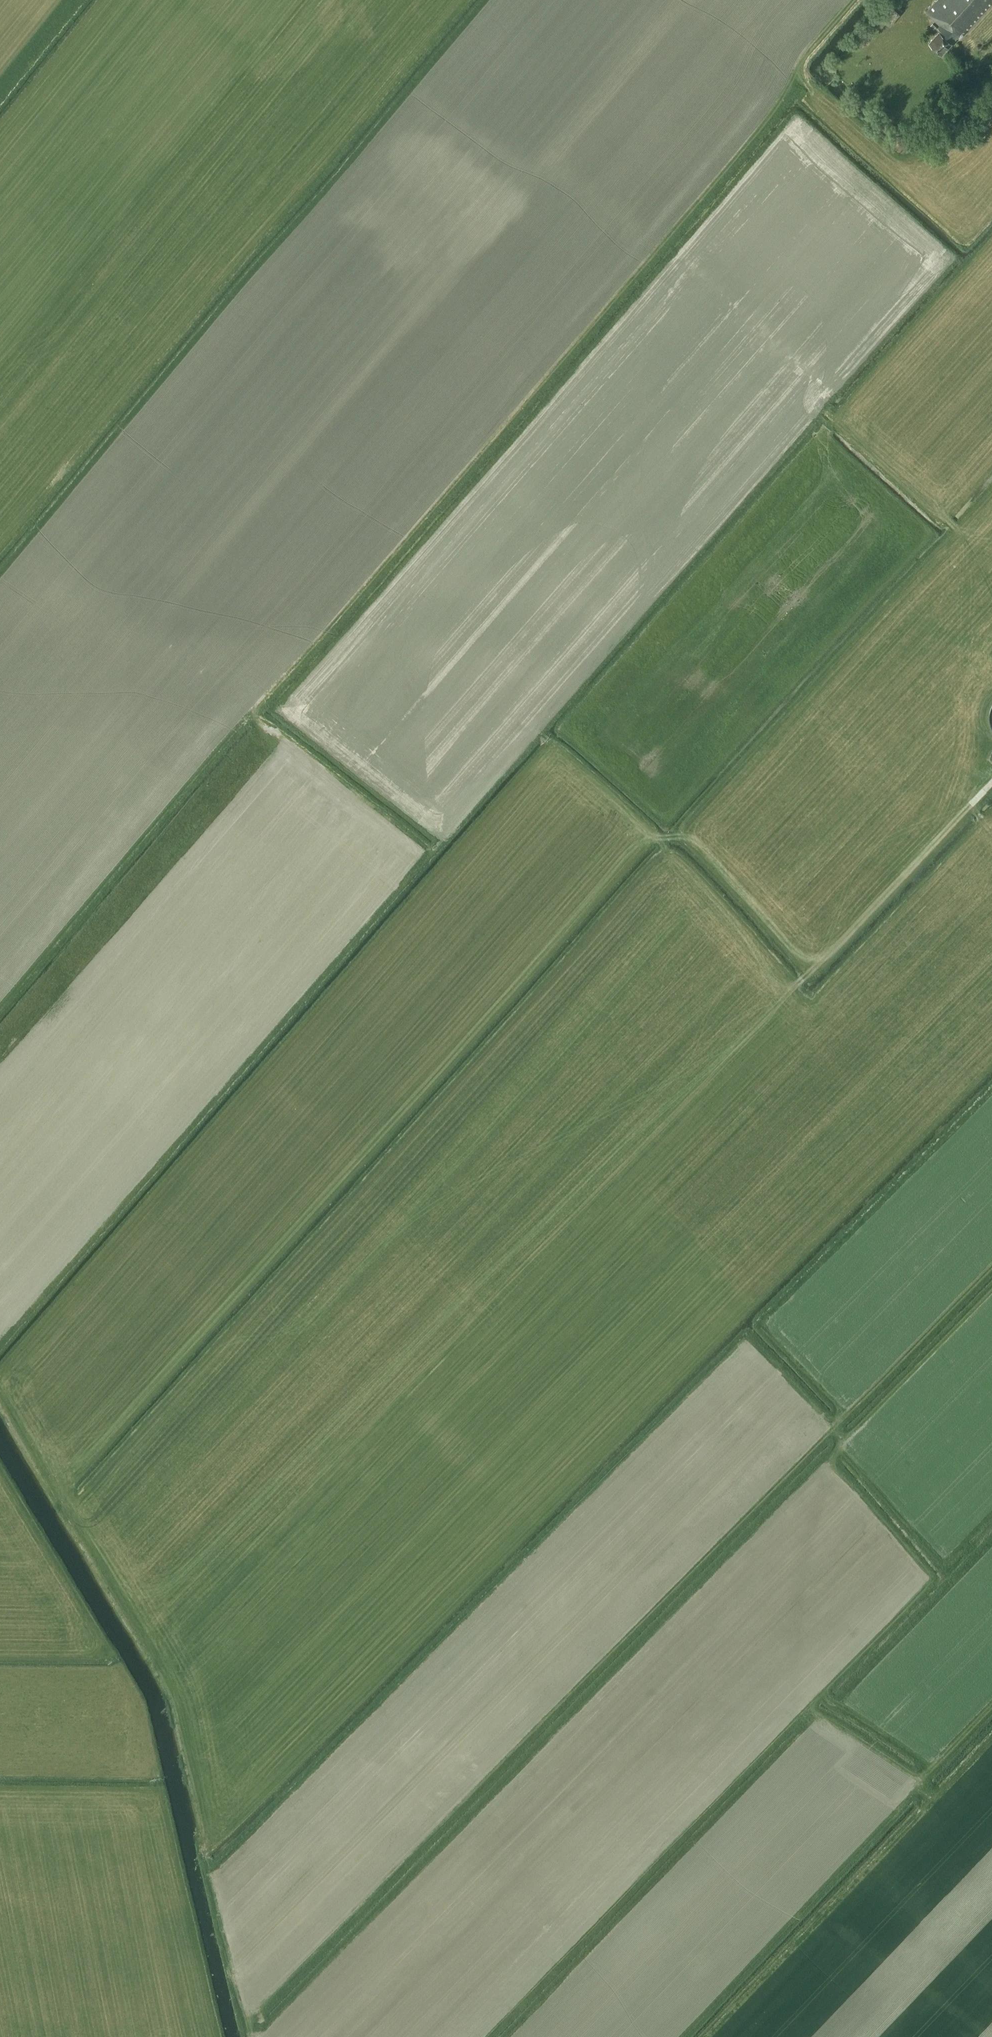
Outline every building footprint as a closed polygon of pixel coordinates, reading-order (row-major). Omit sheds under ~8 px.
[(991,1),(991,0),(936,0),(926,11),(939,24),(936,28),(939,31),(929,42),(941,53),(956,37),(957,38),(991,1)] [(881,18),(874,24),(879,29),(885,23),(881,18)]
